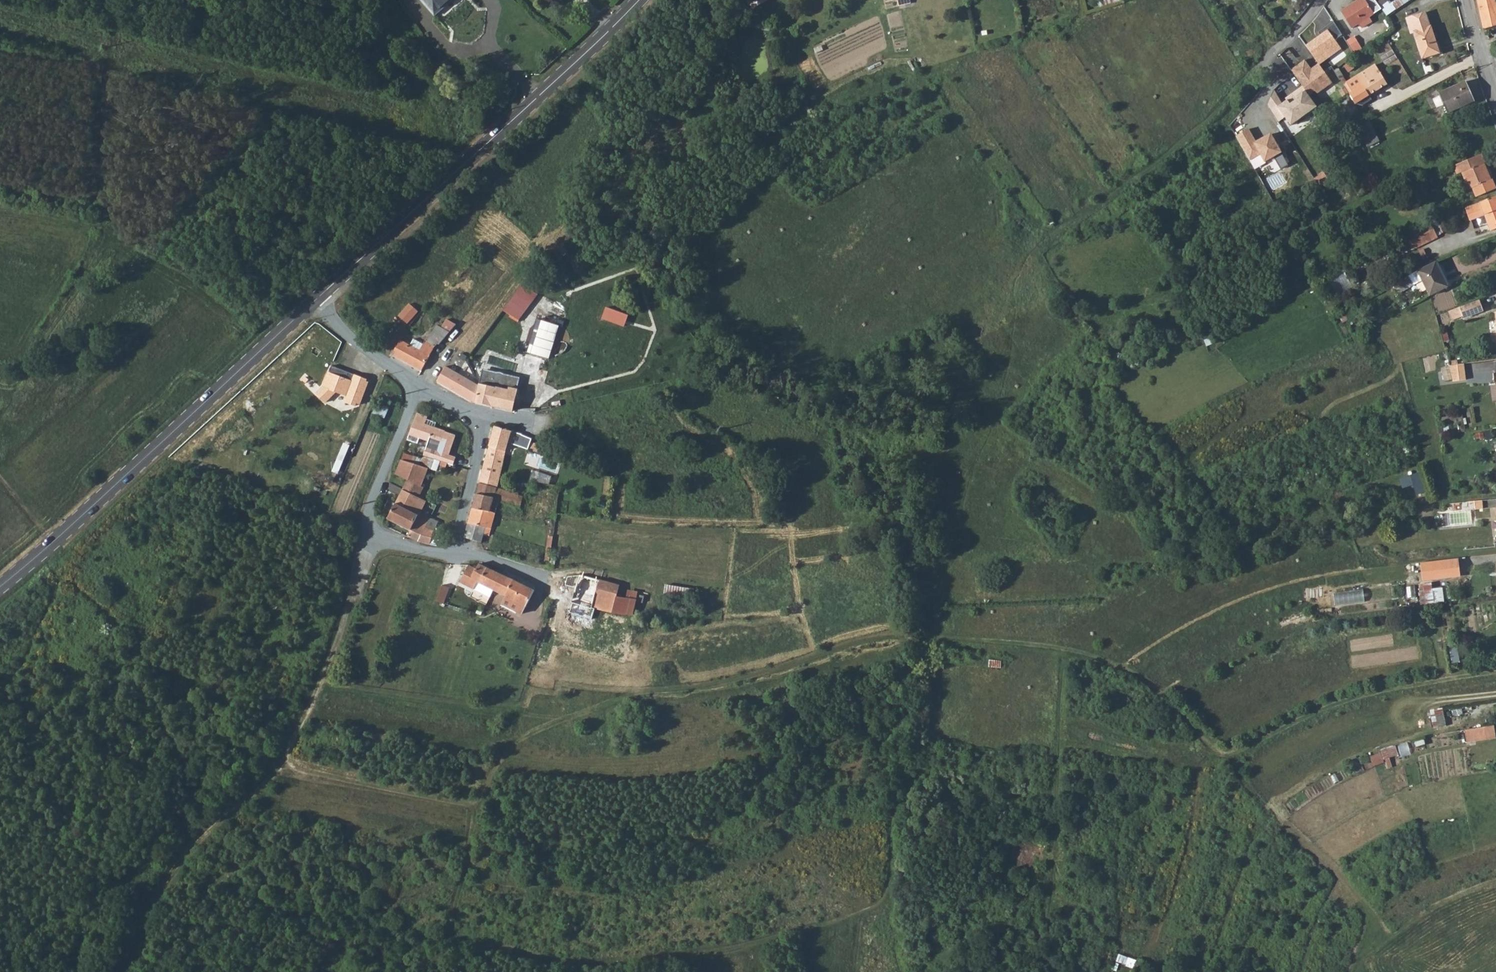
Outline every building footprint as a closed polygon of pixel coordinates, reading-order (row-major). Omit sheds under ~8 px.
[(453,0),(422,0),(435,15),(453,0)] [(1341,12),(1352,28),(1359,23),(1362,27),(1372,21),(1369,17),(1381,9),(1375,0),(1358,0),(1341,12)] [(1387,13),(1410,0),(1394,0),(1389,2),(1388,0),(1379,0),(1387,13)] [(1483,28),(1495,26),(1495,2),(1495,0),(1478,0),(1483,28)] [(1425,12),(1406,18),(1411,33),(1414,32),(1423,59),(1440,53),(1431,26),(1430,27),(1425,12)] [(1333,21),(1318,32),(1320,35),(1305,45),(1319,64),(1341,48),(1335,40),(1342,34),(1333,21)] [(1354,36),(1346,41),(1351,48),(1359,43),(1354,36)] [(1304,60),(1290,70),(1309,95),(1314,91),(1317,93),(1332,82),(1317,63),(1310,68),(1304,60)] [(1387,84),(1375,65),(1347,82),(1352,92),(1350,93),(1356,103),(1362,104),(1372,99),(1369,94),(1387,84)] [(1465,82),(1438,94),(1447,113),(1473,101),(1465,82)] [(1290,104),(1298,98),(1296,97),(1305,91),(1302,87),(1286,99),(1287,100),(1290,104)] [(1279,121),(1285,117),(1278,107),(1283,103),(1274,91),(1268,105),(1279,121)] [(1285,117),(1290,125),(1312,109),(1311,108),(1315,105),(1305,91),(1296,97),(1298,98),(1290,104),(1287,100),(1283,103),(1278,107),(1285,117)] [(1379,141),(1369,122),(1357,127),(1367,147),(1379,141)] [(1249,129),(1236,136),(1250,160),(1260,154),(1254,143),(1257,142),(1249,129)] [(1257,142),(1254,143),(1260,154),(1265,162),(1281,153),(1271,134),(1257,142)] [(1495,189),(1481,154),(1454,166),(1457,174),(1461,173),(1468,189),(1472,188),(1475,197),(1495,189)] [(1495,197),(1465,209),(1469,220),(1484,215),(1490,231),(1495,228),(1495,199),(1495,197)] [(1430,223),(1405,236),(1412,249),(1437,237),(1430,223)] [(1435,262),(1394,284),(1398,293),(1422,280),(1430,295),(1448,286),(1435,262)] [(1345,269),(1327,277),(1335,294),(1352,286),(1345,269)] [(518,317),(529,297),(519,292),(508,312),(518,317)] [(1451,320),(1462,316),(1463,318),(1483,310),(1479,299),(1448,311),(1451,320)] [(417,311),(408,303),(398,316),(406,323),(417,311)] [(393,355),(421,371),(429,356),(437,344),(438,345),(456,324),(446,319),(441,327),(436,325),(427,341),(425,340),(423,344),(413,339),(410,345),(400,341),(393,355)] [(1452,379),(1453,382),(1466,380),(1465,364),(1449,365),(1452,379)] [(1452,379),(1449,365),(1441,367),(1444,381),(1452,379)] [(437,379),(476,401),(479,385),(457,373),(444,366),(437,379)] [(367,380),(332,367),(324,389),(317,395),(326,404),(336,393),(348,397),(346,403),(356,407),(357,404),(361,405),(369,383),(367,382),(367,380)] [(507,390),(508,388),(510,377),(482,370),(482,371),(480,383),(507,390)] [(476,401),(512,411),(517,390),(508,388),(507,390),(480,383),(479,385),(476,401)] [(383,420),(386,412),(376,407),(372,416),(383,420)] [(440,445),(445,431),(436,428),(438,423),(426,418),(427,416),(417,413),(408,439),(427,446),(428,441),(440,445)] [(494,427),(479,482),(496,487),(508,443),(518,446),(520,437),(521,434),(494,427)] [(520,437),(518,446),(525,449),(543,455),(545,448),(540,446),(541,444),(520,437)] [(428,468),(431,469),(435,459),(440,445),(428,441),(427,446),(422,459),(403,454),(401,460),(420,466),(428,468)] [(445,467),(446,463),(435,459),(431,469),(436,471),(438,465),(445,467)] [(401,460),(396,474),(407,480),(413,482),(420,466),(401,460)] [(413,482),(421,486),(428,468),(420,466),(413,482)] [(1416,494),(1427,491),(1421,472),(1401,479),(1404,488),(1413,485),(1416,494)] [(407,480),(403,489),(419,497),(423,487),(421,486),(413,482),(407,480)] [(479,482),(476,493),(493,497),(498,499),(520,507),(524,497),(496,487),(479,482)] [(419,513),(426,500),(419,497),(403,489),(395,504),(418,515),(419,513)] [(476,493),(472,507),(489,511),(491,506),(493,497),(476,493)] [(418,515),(395,504),(388,519),(410,530),(418,515)] [(472,507),(464,537),(481,541),(487,519),(489,511),(472,507)] [(413,540),(429,543),(434,530),(437,522),(429,518),(419,513),(418,515),(410,530),(407,537),(413,540)] [(544,565),(548,565),(552,535),(549,534),(544,565)] [(1458,559),(1421,562),(1423,581),(1460,578),(1458,559)] [(472,567),(468,564),(459,583),(473,590),(477,582),(492,589),(505,596),(511,598),(507,606),(522,613),(532,591),(486,568),(477,564),(475,568),(472,567)] [(599,581),(579,575),(571,601),(590,608),(599,581)] [(599,579),(599,581),(590,608),(611,612),(616,596),(619,585),(599,579)] [(473,590),(489,597),(492,589),(477,582),(473,590)] [(444,603),(449,588),(443,585),(437,601),(444,603)] [(690,601),(693,590),(665,585),(663,595),(690,601)] [(1445,588),(1431,586),(1429,599),(1443,601),(1445,588)] [(1364,587),(1334,592),(1336,605),(1366,600),(1364,587)] [(616,596),(611,612),(626,615),(633,615),(636,600),(637,591),(627,589),(625,597),(616,596)] [(505,596),(501,603),(507,606),(511,598),(505,596)] [(590,608),(571,601),(568,609),(588,615),(590,608)] [(1434,725),(1446,723),(1444,707),(1431,709),(1434,725)] [(1484,727),(1486,739),(1495,738),(1494,726),(1484,727)] [(1484,727),(1465,730),(1467,742),(1486,739),(1484,727)] [(1371,753),(1374,765),(1389,760),(1388,757),(1399,754),(1396,745),(1371,753)] [(1117,961),(1135,966),(1137,959),(1120,953),(1117,961)]
